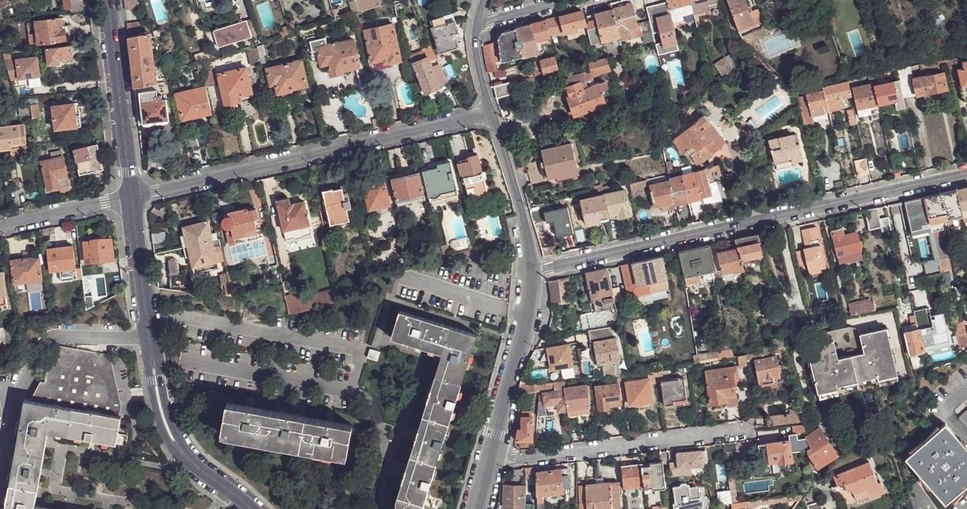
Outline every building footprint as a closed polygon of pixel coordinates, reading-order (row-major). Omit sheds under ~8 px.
[(72,12),(89,10),(88,0),(71,0),(72,12)] [(125,10),(138,8),(137,0),(124,0),(125,10)] [(332,9),(329,0),(324,0),(327,11),(332,9)] [(359,12),(356,1),(355,0),(352,0),(349,1),(352,14),(359,12)] [(356,1),(359,12),(365,10),(370,8),(373,8),(380,5),(378,0),(359,0),(356,1)] [(667,1),(672,22),(684,19),(683,15),(694,12),(691,3),(691,0),(667,0),(667,1)] [(691,3),(694,12),(694,14),(708,11),(706,6),(718,3),(717,0),(691,0),(691,3)] [(739,30),(753,24),(748,10),(744,0),(727,0),(739,30)] [(625,5),(612,9),(619,36),(629,34),(637,32),(635,21),(632,10),(632,9),(633,7),(632,4),(630,2),(627,3),(625,5)] [(763,20),(758,6),(748,10),(753,24),(763,20)] [(658,39),(673,35),(674,35),(666,7),(661,8),(662,14),(651,17),(657,39),(658,39)] [(589,8),(581,10),(585,25),(593,23),(591,17),(592,17),(589,8)] [(612,9),(595,13),(602,41),(611,39),(619,36),(612,9)] [(581,10),(545,20),(549,37),(550,40),(558,38),(557,34),(564,32),(564,33),(566,33),(567,36),(568,40),(579,37),(577,27),(585,25),(581,10)] [(430,20),(440,53),(459,47),(455,33),(458,32),(455,21),(445,24),(443,17),(430,20)] [(597,22),(594,23),(592,17),(591,17),(593,23),(585,25),(577,27),(579,34),(599,29),(597,22)] [(66,41),(64,29),(61,29),(60,18),(35,21),(38,44),(66,41)] [(246,20),(213,30),(218,47),(251,37),(246,20)] [(545,20),(530,24),(535,41),(549,37),(545,20)] [(620,44),(621,47),(654,38),(650,20),(635,23),(637,32),(629,34),(630,37),(620,40),(620,44)] [(134,88),(155,84),(153,67),(154,67),(152,51),(151,52),(149,33),(144,34),(141,21),(127,24),(128,37),(130,48),(130,54),(134,88)] [(330,28),(328,21),(316,25),(318,31),(330,28)] [(364,30),(372,62),(388,59),(389,63),(401,61),(392,24),(364,30)] [(530,24),(505,31),(497,42),(500,63),(538,53),(535,41),(530,24)] [(767,32),(764,25),(746,34),(749,41),(767,32)] [(281,36),(289,34),(287,27),(279,29),(281,36)] [(295,37),(294,32),(289,34),(281,36),(276,38),(278,43),(295,37)] [(310,61),(319,59),(317,49),(313,36),(304,38),(310,61)] [(620,40),(619,36),(611,39),(613,46),(620,44),(620,40)] [(549,37),(535,41),(538,53),(540,59),(540,60),(544,58),(542,50),(543,50),(541,43),(550,40),(549,37)] [(317,49),(319,59),(321,68),(328,66),(331,76),(343,74),(342,70),(350,69),(357,68),(357,67),(360,67),(353,40),(336,44),(336,43),(324,45),(324,47),(317,49)] [(494,43),(482,46),(485,65),(494,63),(498,63),(494,43)] [(72,45),(47,48),(49,65),(60,63),(59,60),(73,58),(72,45)] [(261,45),(257,47),(259,56),(261,66),(262,69),(265,67),(266,66),(264,57),(261,45)] [(266,45),(261,45),(264,57),(269,55),(266,45)] [(430,62),(437,59),(431,45),(422,49),(422,50),(425,59),(428,57),(430,62)] [(414,63),(425,59),(422,50),(411,55),(414,63)] [(934,57),(932,50),(916,53),(916,54),(898,57),(899,63),(934,57)] [(10,80),(40,77),(38,57),(12,60),(11,52),(2,53),(10,80)] [(960,63),(958,55),(945,57),(946,60),(947,64),(947,66),(960,63)] [(544,58),(540,60),(544,73),(557,70),(558,70),(554,56),(544,58)] [(440,86),(430,62),(428,57),(425,59),(414,63),(425,92),(440,86)] [(609,70),(606,57),(588,62),(590,73),(593,75),(609,70)] [(715,64),(723,77),(734,71),(726,57),(715,64)] [(752,65),(761,74),(768,67),(758,58),(752,65)] [(961,99),(966,98),(966,58),(963,59),(964,65),(957,66),(961,84),(958,85),(961,99)] [(278,93),(292,90),(291,89),(307,85),(300,59),(293,61),(293,63),(267,69),(270,85),(276,84),(278,93)] [(540,60),(540,59),(533,61),(536,76),(544,73),(540,60)] [(947,64),(946,60),(910,66),(911,72),(947,64)] [(487,74),(497,71),(494,63),(485,65),(485,67),(487,74)] [(214,66),(202,69),(206,87),(218,84),(214,66)] [(910,66),(897,68),(898,75),(899,80),(903,98),(916,95),(913,79),(911,72),(910,66)] [(226,104),(237,101),(238,101),(236,96),(251,92),(245,68),(218,74),(224,104),(226,104)] [(703,85),(712,82),(708,70),(699,73),(703,85)] [(764,78),(767,81),(773,85),(778,78),(770,71),(764,78)] [(943,72),(913,79),(916,95),(946,89),(943,72)] [(565,83),(567,88),(583,81),(581,77),(565,83)] [(494,86),(500,85),(498,79),(489,81),(491,87),(494,86)] [(899,80),(875,86),(879,105),(894,101),(903,99),(903,98),(899,80)] [(172,99),(167,81),(155,84),(134,88),(136,103),(140,103),(140,102),(166,99),(166,100),(169,99),(172,99)] [(517,90),(515,81),(509,82),(512,92),(517,90)] [(583,81),(567,88),(566,88),(569,96),(586,89),(583,81)] [(847,81),(822,88),(823,92),(826,102),(841,98),(850,96),(847,81)] [(512,92),(509,82),(500,85),(494,86),(496,97),(512,94),(512,92)] [(639,82),(630,84),(630,86),(631,90),(641,87),(639,82)] [(875,86),(874,83),(852,88),(857,109),(879,105),(875,86)] [(569,96),(567,97),(575,116),(605,102),(598,84),(586,89),(569,96)] [(698,87),(689,89),(691,96),(699,92),(698,87)] [(210,113),(204,88),(176,94),(182,119),(210,113)] [(293,96),(292,90),(278,93),(279,99),(293,96)] [(826,102),(823,92),(806,96),(809,110),(811,110),(827,105),(826,102)] [(800,106),(802,112),(809,110),(806,96),(798,99),(800,106)] [(37,97),(28,98),(29,105),(30,105),(32,119),(40,118),(37,97)] [(841,98),(826,102),(827,105),(828,112),(843,109),(841,98)] [(168,117),(166,100),(166,99),(140,102),(140,103),(143,124),(169,121),(168,117)] [(905,106),(903,99),(894,101),(895,108),(905,107),(905,106)] [(238,108),(237,101),(226,104),(227,110),(238,108)] [(894,101),(879,105),(880,112),(895,108),(894,101)] [(77,127),(77,118),(75,108),(75,104),(52,106),(55,130),(56,130),(76,127),(77,127)] [(20,106),(20,116),(29,115),(28,105),(20,106)] [(828,112),(827,105),(811,110),(813,117),(815,116),(828,113),(828,112)] [(880,112),(879,105),(857,109),(859,117),(880,112)] [(856,124),(853,109),(847,110),(851,125),(856,124)] [(802,112),(805,125),(814,123),(813,117),(811,110),(809,110),(802,112)] [(704,115),(687,128),(672,139),(683,154),(688,151),(696,164),(702,162),(726,143),(704,115)] [(672,139),(687,128),(684,124),(669,135),(672,139)] [(27,143),(24,125),(0,128),(0,150),(11,149),(22,148),(22,144),(27,143)] [(796,144),(794,135),(769,141),(774,163),(791,158),(792,161),(792,163),(803,160),(799,144),(796,144)] [(541,150),(544,161),(546,169),(549,179),(558,177),(557,172),(578,167),(571,142),(541,150)] [(28,153),(27,143),(22,144),(22,148),(11,149),(11,155),(28,153)] [(103,169),(97,144),(74,150),(80,175),(103,169)] [(469,194),(473,193),(476,192),(477,193),(477,194),(478,195),(479,196),(480,196),(481,196),(483,196),(485,195),(485,194),(486,193),(487,192),(487,191),(487,189),(483,173),(478,155),(469,157),(469,160),(459,163),(462,175),(463,174),(467,189),(468,189),(469,194)] [(65,186),(66,191),(71,189),(63,157),(41,163),(48,190),(59,187),(65,186)] [(869,173),(865,158),(854,160),(857,176),(869,173)] [(423,172),(430,198),(434,199),(437,198),(440,195),(441,195),(441,194),(457,190),(450,162),(437,165),(438,168),(423,172)] [(701,198),(703,206),(714,203),(712,195),(720,193),(716,181),(709,184),(706,174),(712,172),(714,178),(722,175),(718,165),(695,171),(694,171),(701,198)] [(580,174),(578,167),(557,172),(558,177),(559,179),(580,174)] [(694,171),(681,175),(688,202),(701,198),(694,171)] [(476,192),(473,193),(474,196),(474,197),(475,198),(477,201),(479,202),(482,203),(484,203),(486,203),(488,201),(490,200),(491,197),(492,194),(492,192),(487,172),(483,173),(487,189),(487,191),(487,192),(486,193),(485,194),(485,195),(483,196),(481,196),(480,196),(479,196),(478,195),(477,194),(477,193),(476,192)] [(398,201),(424,195),(419,173),(409,175),(403,177),(392,179),(398,201)] [(681,175),(669,179),(669,181),(674,203),(675,205),(688,202),(681,175)] [(364,185),(369,208),(370,209),(378,208),(380,209),(381,210),(383,210),(384,210),(385,210),(387,209),(388,208),(389,207),(389,206),(389,205),(390,205),(384,181),(383,180),(382,179),(381,179),(380,178),(378,178),(377,178),(375,179),(374,180),(373,182),(373,183),(364,185)] [(646,180),(629,183),(630,189),(648,186),(646,180)] [(674,203),(669,181),(649,185),(654,208),(660,206),(674,203)] [(341,223),(349,221),(350,221),(348,210),(351,209),(349,198),(345,199),(343,188),(334,190),(333,188),(323,191),(330,225),(341,223)] [(966,209),(966,188),(957,190),(962,210),(966,209)] [(430,198),(431,202),(458,195),(457,190),(441,194),(441,195),(440,195),(437,198),(434,199),(430,198)] [(946,213),(962,210),(957,190),(925,197),(933,231),(933,232),(940,230),(943,229),(942,221),(940,215),(946,213)] [(625,191),(604,195),(608,216),(619,213),(620,217),(631,215),(625,191)] [(425,199),(424,195),(398,201),(399,206),(425,199)] [(608,216),(604,195),(597,197),(582,200),(587,225),(600,222),(600,218),(608,216)] [(933,231),(925,197),(906,201),(913,235),(933,231)] [(284,231),(310,225),(304,202),(290,205),(288,199),(277,201),(284,231)] [(359,211),(361,220),(371,218),(370,209),(369,208),(359,211)] [(870,229),(882,227),(880,219),(877,208),(866,210),(870,229)] [(222,223),(223,223),(223,224),(223,225),(224,226),(225,226),(225,227),(226,227),(230,245),(235,243),(234,238),(246,235),(246,232),(257,230),(254,219),(258,218),(261,217),(259,210),(256,211),(256,209),(247,212),(246,209),(228,213),(229,217),(228,217),(227,217),(226,217),(225,218),(224,218),(223,219),(223,220),(223,221),(222,222),(222,223)] [(948,219),(963,216),(962,210),(946,213),(948,219)] [(228,217),(229,217),(228,213),(225,214),(224,214),(223,215),(222,216),(221,217),(220,218),(219,219),(219,221),(219,222),(219,223),(219,224),(223,223),(222,223),(222,222),(223,221),(223,220),(223,219),(224,218),(225,218),(226,217),(227,217),(228,217)] [(882,227),(883,231),(891,229),(889,217),(880,219),(882,227)] [(350,227),(349,221),(341,223),(342,229),(350,227)] [(188,246),(212,240),(208,222),(201,223),(191,226),(184,227),(185,234),(188,246)] [(284,231),(286,240),(312,234),(310,225),(284,231)] [(815,270),(826,267),(816,227),(802,230),(805,246),(809,244),(810,248),(806,249),(804,249),(804,250),(796,252),(800,266),(807,265),(808,269),(815,268),(815,270)] [(846,255),(862,251),(862,249),(863,246),(862,244),(860,242),(858,233),(844,237),(842,228),(832,231),(841,265),(848,263),(846,255)] [(939,259),(939,260),(947,258),(940,230),(933,232),(939,259)] [(152,235),(153,244),(166,241),(164,232),(152,235)] [(739,249),(741,256),(757,253),(753,236),(736,239),(738,249),(739,249)] [(113,260),(111,239),(104,240),(104,238),(90,239),(91,242),(84,243),(87,263),(113,260)] [(215,254),(223,253),(220,239),(215,240),(212,240),(215,254)] [(217,263),(225,261),(223,253),(215,254),(212,240),(188,246),(191,258),(194,274),(218,268),(217,263)] [(448,244),(441,246),(442,251),(444,257),(451,255),(448,244)] [(51,272),(67,270),(76,269),(73,246),(68,247),(68,246),(67,245),(62,246),(61,247),(61,248),(48,249),(51,272)] [(709,246),(679,252),(685,277),(699,274),(711,271),(714,270),(709,246)] [(723,273),(743,269),(741,256),(739,249),(738,249),(718,254),(723,273)] [(864,259),(862,251),(846,255),(848,263),(864,259)] [(16,283),(42,280),(39,255),(35,255),(36,258),(31,258),(12,261),(14,283),(16,283)] [(632,263),(621,265),(628,298),(651,293),(649,282),(667,279),(662,256),(632,263)] [(939,260),(942,272),(949,270),(947,258),(939,260)] [(939,260),(939,259),(924,262),(927,276),(942,273),(942,272),(939,260)] [(268,288),(282,285),(277,266),(270,268),(265,276),(268,288)] [(606,268),(586,273),(592,302),(605,299),(607,309),(611,308),(612,312),(616,311),(614,302),(610,285),(606,268)] [(711,271),(699,274),(701,280),(712,278),(711,271)] [(223,284),(230,283),(228,273),(219,275),(221,285),(223,284)] [(586,273),(583,274),(592,313),(594,312),(592,302),(586,273)] [(699,274),(685,277),(687,285),(701,282),(701,280),(699,274)] [(547,282),(550,297),(555,297),(561,296),(559,279),(547,282)] [(43,286),(42,280),(16,283),(16,289),(43,286)] [(233,297),(242,294),(238,281),(230,283),(233,297)] [(226,296),(233,297),(230,283),(223,284),(226,296)] [(618,283),(610,285),(614,302),(622,300),(618,283)] [(101,302),(110,299),(107,284),(99,285),(101,302)] [(333,303),(341,299),(338,287),(297,297),(300,312),(312,310),(333,303)] [(289,313),(300,312),(297,297),(295,292),(285,294),(289,313)] [(550,297),(551,305),(562,303),(561,296),(555,297),(550,297)] [(850,307),(872,302),(871,298),(849,303),(850,307)] [(605,299),(592,302),(594,312),(607,309),(605,299)] [(850,307),(851,315),(873,311),(872,302),(850,307)] [(917,325),(922,347),(948,341),(942,312),(933,314),(934,318),(930,319),(928,307),(914,310),(917,325)] [(428,487),(477,335),(400,311),(391,338),(443,354),(397,508),(424,508),(424,504),(426,497),(428,487)] [(953,320),(954,325),(964,323),(962,317),(953,320)] [(954,325),(959,348),(966,346),(963,335),(966,334),(964,323),(954,325)] [(917,325),(904,328),(905,332),(913,368),(920,366),(917,353),(923,352),(922,347),(917,325)] [(833,331),(835,340),(839,359),(865,352),(861,334),(853,336),(850,327),(833,331)] [(839,359),(835,340),(807,346),(808,349),(812,365),(813,373),(815,381),(818,394),(830,391),(830,388),(838,386),(844,385),(858,382),(871,378),(877,377),(885,375),(886,378),(898,375),(895,362),(893,354),(892,347),(888,331),(887,328),(861,334),(865,352),(839,359)] [(614,339),(598,341),(595,342),(598,364),(620,361),(617,338),(614,339)] [(732,349),(730,341),(715,344),(716,352),(732,349)] [(922,347),(923,352),(949,346),(948,341),(922,347)] [(569,344),(547,348),(551,370),(573,366),(569,344)] [(31,401),(119,417),(122,405),(110,355),(57,346),(56,346),(53,347),(52,350),(46,382),(41,382),(31,401)] [(380,352),(371,349),(368,358),(378,361),(380,352)] [(698,355),(700,363),(705,362),(720,359),(730,357),(734,357),(732,349),(716,352),(698,355)] [(761,351),(761,352),(762,358),(777,356),(777,353),(776,349),(761,351)] [(746,354),(737,356),(738,362),(739,368),(748,366),(747,360),(746,354)] [(762,358),(755,360),(759,379),(781,375),(777,356),(762,358)] [(735,380),(739,379),(737,367),(706,372),(707,380),(734,376),(735,380)] [(654,372),(647,373),(648,379),(649,379),(650,383),(656,382),(655,378),(654,372)] [(783,389),(781,375),(759,379),(761,392),(783,389)] [(887,384),(886,378),(885,375),(877,377),(879,382),(879,385),(887,384)] [(899,381),(898,375),(886,378),(887,384),(899,381)] [(736,385),(735,380),(734,376),(707,380),(711,406),(729,403),(730,406),(738,405),(736,385)] [(873,383),(871,378),(858,382),(859,389),(873,385),(873,383)] [(649,379),(648,379),(626,382),(630,405),(639,404),(644,403),(652,402),(650,383),(649,379)] [(674,403),(687,401),(684,379),(661,382),(665,406),(674,405),(674,403)] [(564,387),(563,382),(558,382),(550,382),(540,383),(539,390),(539,391),(564,387)] [(859,389),(858,382),(844,385),(845,389),(845,392),(859,389)] [(618,384),(596,387),(598,410),(609,408),(609,406),(621,404),(618,384)] [(586,385),(564,388),(565,390),(568,410),(589,408),(586,385)] [(839,391),(838,386),(830,388),(830,391),(831,396),(840,395),(839,391)] [(568,410),(565,390),(543,393),(544,401),(544,405),(545,405),(557,404),(558,412),(568,410)] [(831,396),(830,391),(818,394),(820,399),(831,396)] [(119,417),(31,401),(26,400),(6,508),(51,508),(36,507),(48,432),(117,444),(119,434),(122,417),(119,417)] [(539,401),(538,416),(547,415),(545,405),(544,405),(544,401),(539,401)] [(347,457),(352,426),(228,403),(222,434),(347,457)] [(589,408),(568,410),(569,416),(576,415),(590,413),(589,408)] [(959,417),(966,427),(966,409),(959,417)] [(743,421),(751,420),(750,413),(742,414),(743,421)] [(792,423),(804,422),(803,413),(795,414),(791,415),(792,423)] [(576,415),(569,416),(571,429),(578,428),(576,415)] [(792,423),(791,415),(766,418),(767,426),(792,423)] [(532,418),(522,418),(522,430),(519,430),(517,441),(519,441),(532,441),(532,418)] [(794,433),(806,432),(804,424),(793,425),(794,433)] [(944,504),(966,485),(966,449),(944,424),(904,459),(944,504)] [(810,458),(810,459),(817,468),(836,455),(819,428),(806,436),(805,438),(808,445),(810,448),(807,451),(808,455),(810,458)] [(128,436),(119,434),(117,444),(126,446),(128,436)] [(789,441),(767,444),(769,463),(778,461),(778,463),(792,461),(789,441)] [(678,462),(668,463),(669,477),(692,475),(691,467),(703,466),(702,450),(677,453),(678,462)] [(649,466),(641,467),(643,487),(643,490),(651,489),(651,491),(653,491),(664,489),(661,462),(649,463),(649,466)] [(878,484),(877,483),(874,476),(869,463),(833,477),(836,486),(843,484),(846,492),(851,490),(852,494),(878,484)] [(641,467),(641,464),(630,466),(630,469),(621,470),(623,489),(625,488),(635,487),(643,487),(641,467)] [(537,473),(537,496),(542,496),(563,493),(561,483),(557,483),(555,471),(537,473)] [(597,508),(620,508),(618,482),(604,484),(603,478),(596,479),(596,485),(597,508)] [(880,482),(877,483),(878,484),(852,494),(851,490),(846,492),(843,484),(836,486),(845,508),(884,492),(880,482)] [(701,508),(703,505),(702,501),(700,499),(698,489),(695,486),(689,488),(688,485),(687,485),(685,483),(680,484),(679,487),(672,488),(675,504),(672,504),(673,508),(702,508),(701,508)] [(596,485),(585,486),(585,488),(579,489),(580,508),(597,508),(596,485)] [(504,504),(523,505),(524,487),(504,486),(504,504)] [(444,492),(428,487),(426,497),(441,501),(444,492)] [(718,506),(731,504),(729,492),(729,491),(716,493),(718,506)] [(805,495),(794,508),(808,508),(807,506),(806,500),(805,495)] [(783,502),(782,497),(767,499),(752,501),(753,506),(783,502)] [(819,502),(818,497),(806,500),(807,506),(819,502)]
